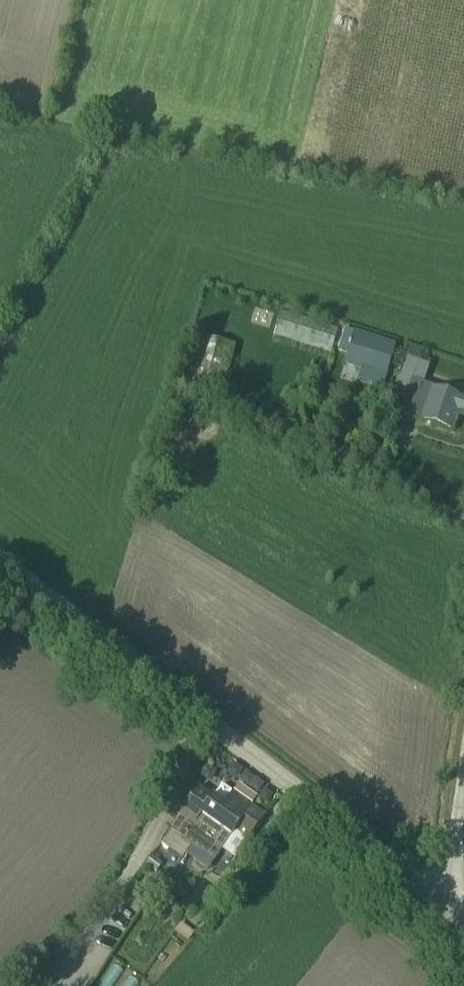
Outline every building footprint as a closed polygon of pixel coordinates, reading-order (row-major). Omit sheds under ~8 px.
[(337,333),(281,316),(274,340),(330,357),(337,333)] [(382,389),(395,347),(344,332),(337,354),(345,356),(341,367),(360,373),(357,382),(382,389)] [(233,347),(202,339),(184,404),(215,413),(233,347)] [(463,415),(463,399),(423,387),(429,368),(404,360),(395,389),(399,390),(395,402),(402,405),(398,416),(450,432),(455,415),(463,417),(463,415)] [(181,861),(192,845),(215,861),(222,851),(235,860),(265,817),(231,793),(222,806),(198,789),(159,845),(181,861)] [(134,975),(115,963),(100,985),(127,985),(134,975)]
